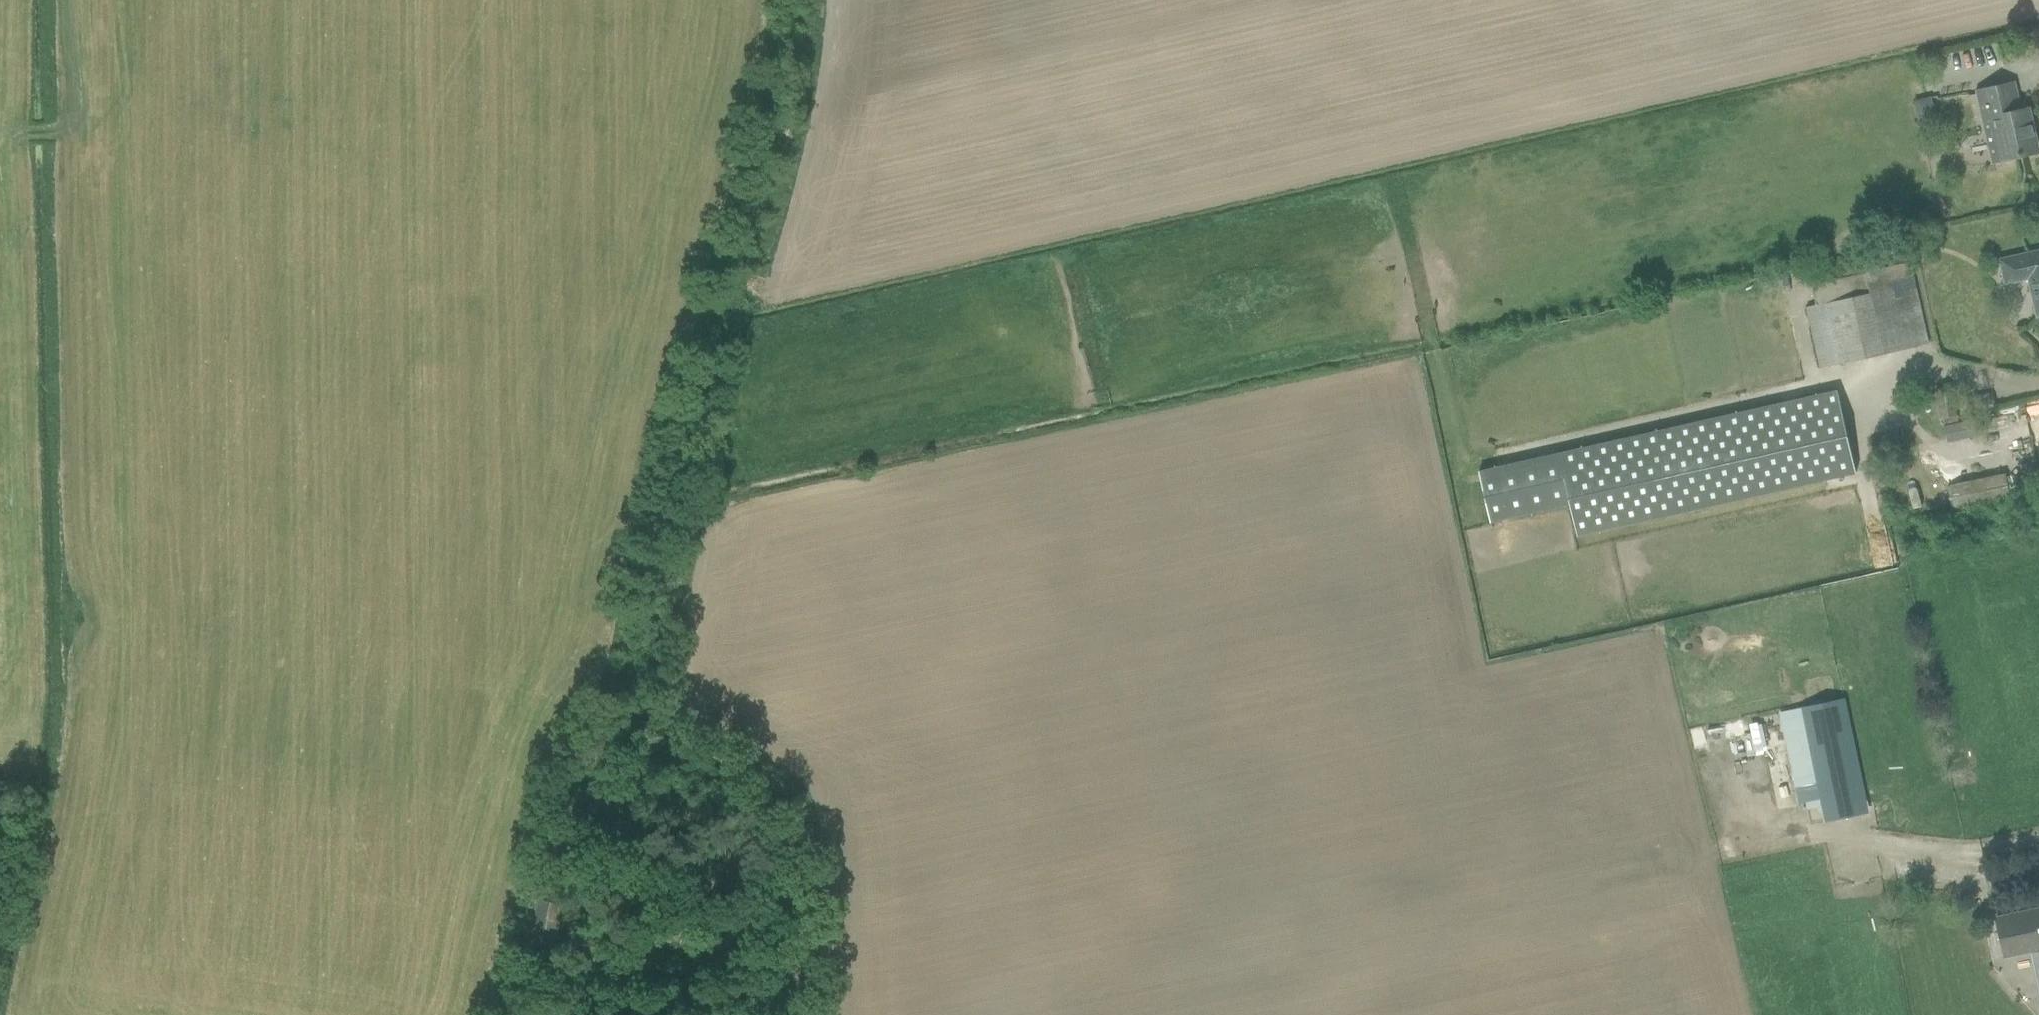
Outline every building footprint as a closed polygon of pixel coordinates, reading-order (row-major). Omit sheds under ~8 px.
[(2017,157),(2016,156),(2036,152),(2026,110),(2019,111),(2013,83),(1979,91),(1979,89),(1975,90),(1992,164),(2017,157)] [(1918,118),(1924,116),(1932,103),(1931,96),(1914,100),(1918,118)] [(2024,254),(2023,252),(1999,258),(2004,284),(2028,279),(2036,318),(2038,317),(2038,251),(2024,254)] [(1808,267),(1815,305),(1806,307),(1817,357),(1811,358),(1814,368),(1928,343),(1910,262),(1882,268),(1878,252),(1862,256),(1861,254),(1808,267)] [(1953,387),(1935,389),(1939,419),(1957,416),(1953,387)] [(1618,438),(1480,470),(1491,519),(1569,501),(1577,537),(1653,518),(1852,473),(1833,388),(1634,433),(1618,438)] [(1945,486),(1951,511),(2010,498),(2010,500),(2038,493),(2038,480),(2037,470),(2006,477),(2006,473),(1945,486)] [(1844,700),(1802,708),(1784,712),(1801,803),(1821,798),(1826,820),(1867,811),(1844,700)] [(1996,918),(2004,956),(2038,948),(2038,909),(1996,918)]
